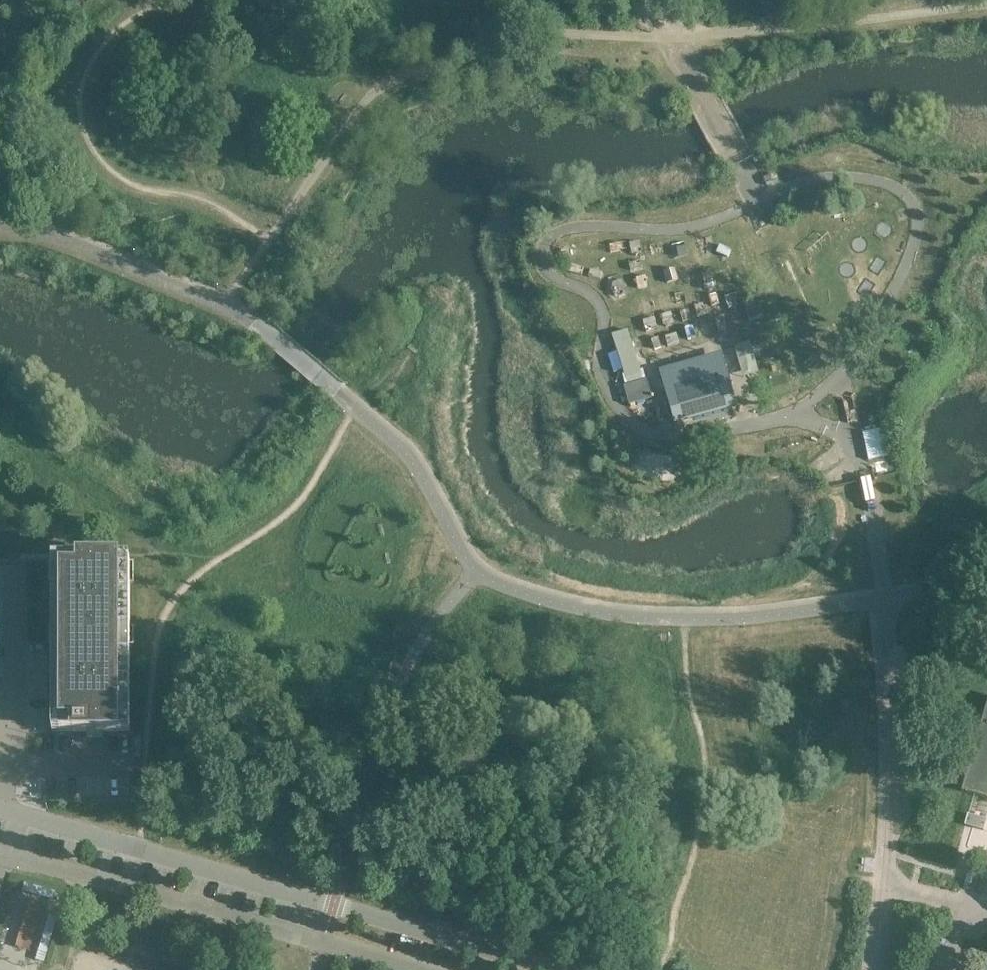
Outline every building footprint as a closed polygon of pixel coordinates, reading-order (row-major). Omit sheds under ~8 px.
[(720,359),(662,375),(675,421),(733,405),(720,359)] [(59,580),(52,580),(52,626),(59,626),(59,643),(57,643),(57,662),(52,662),(52,708),(57,708),(57,733),(124,733),(124,708),(129,708),(129,662),(124,662),(124,643),(122,643),(122,626),(129,626),(129,580),(122,580),(122,560),(59,560),(59,580)] [(961,791),(986,799),(986,701),(961,791)] [(986,819),(967,814),(964,825),(983,830),(986,819)]
